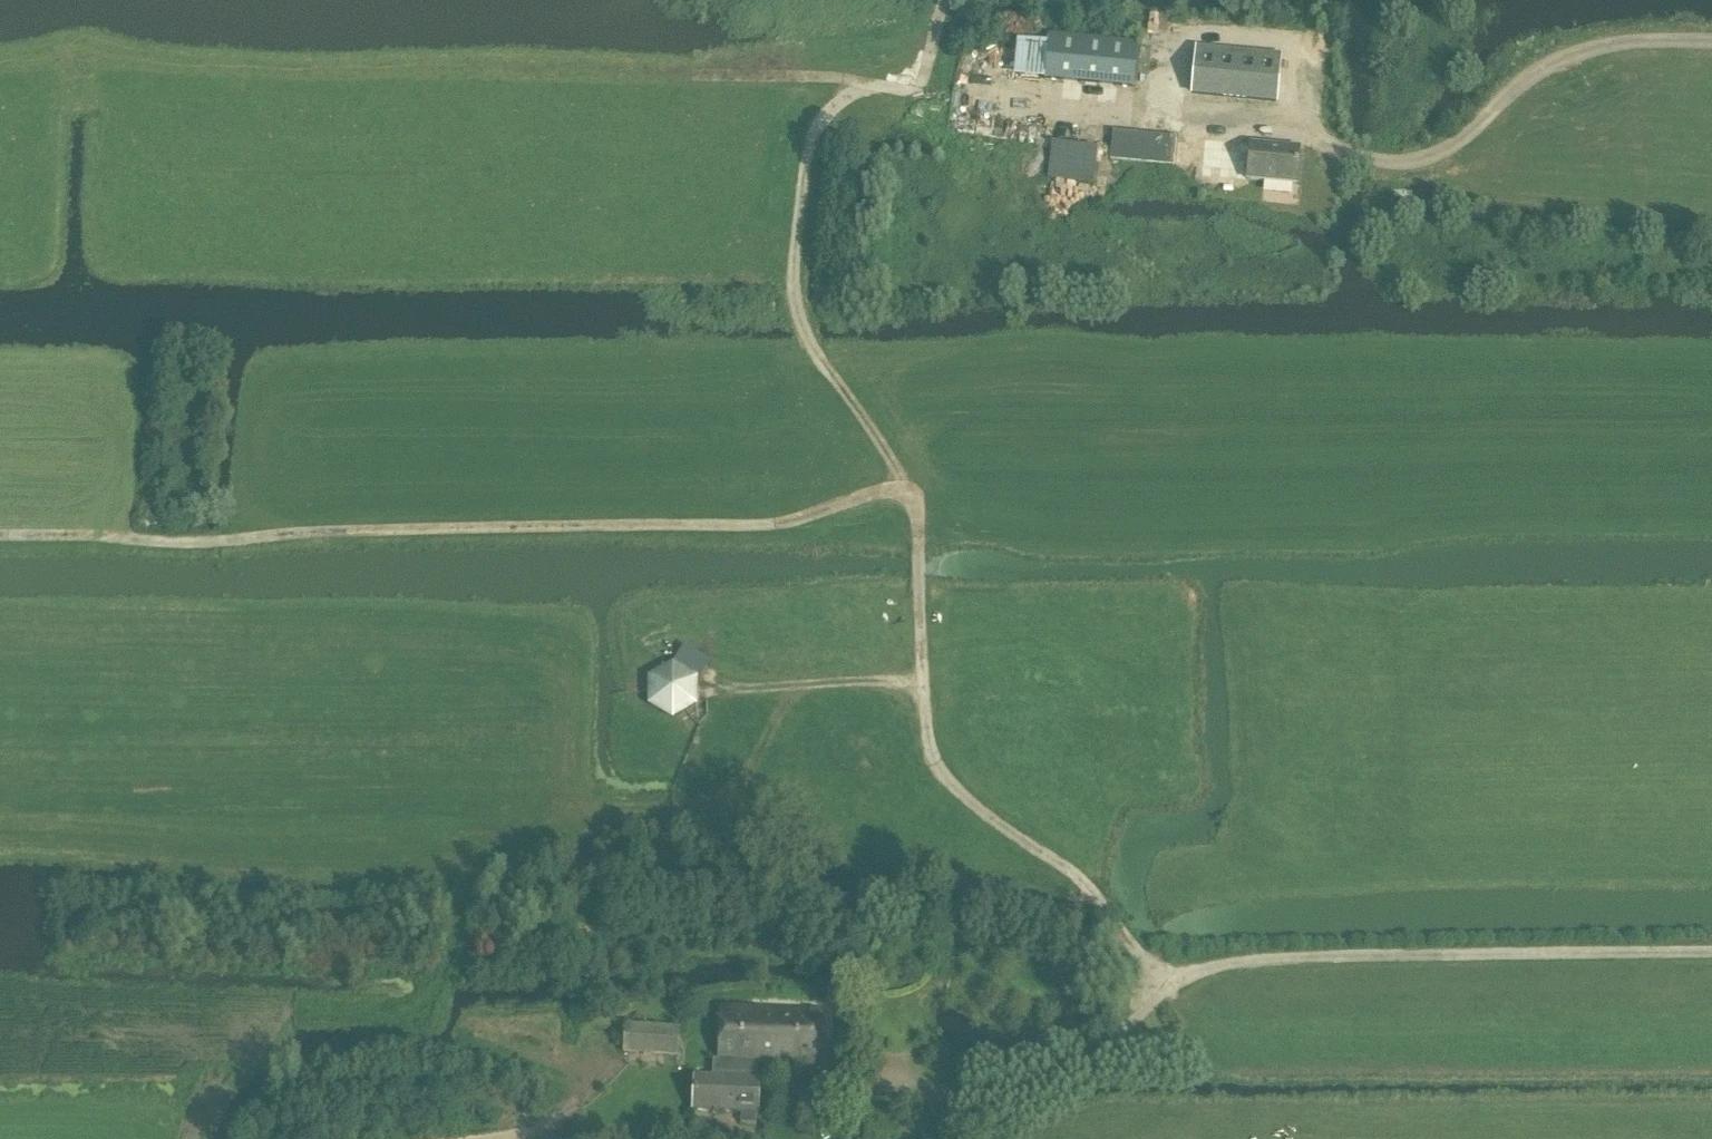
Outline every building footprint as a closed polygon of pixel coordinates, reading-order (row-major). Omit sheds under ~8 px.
[(1045,80),(1044,81),(1134,89),(1139,44),(1049,35),(1045,80)] [(1197,50),(1193,95),(1276,103),(1280,59),(1197,50)] [(1243,173),(1246,145),(1113,133),(1110,161),(1243,173)] [(1094,186),(1098,149),(1051,143),(1047,180),(1094,186)] [(1250,145),(1247,181),(1296,185),(1299,150),(1250,145)] [(818,1067),(821,1013),(721,1008),(718,1061),(711,1061),(710,1077),(696,1076),(694,1110),(741,1112),(741,1124),(756,1125),(758,1079),(752,1079),(753,1063),(818,1067)] [(678,1057),(680,1029),(625,1025),(623,1053),(678,1057)]
